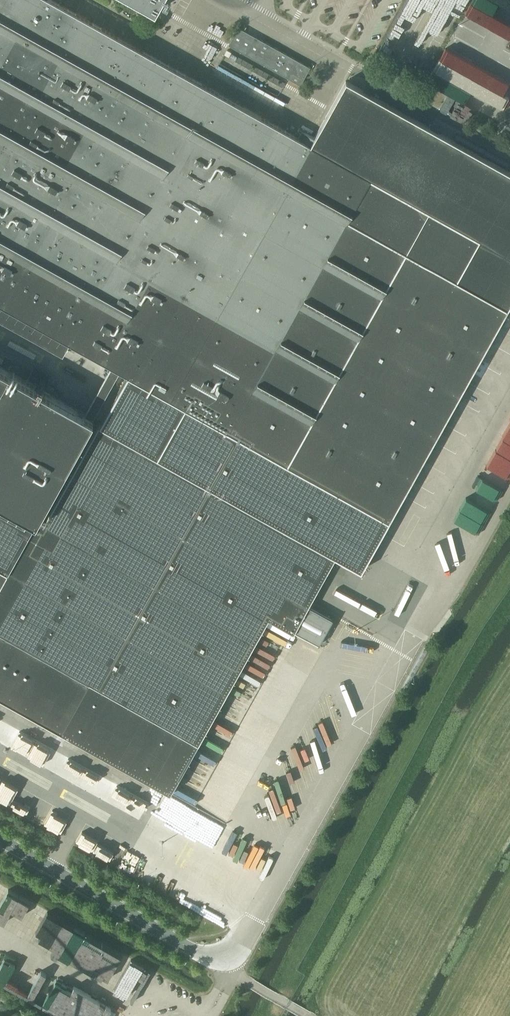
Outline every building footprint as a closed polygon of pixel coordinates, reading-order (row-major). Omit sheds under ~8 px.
[(61,732),(170,793),(198,743),(211,721),(269,617),(294,631),(294,630),(319,645),(333,619),(309,605),(336,555),(362,570),(390,520),(508,308),(509,304),(509,170),(415,116),(345,76),(328,106),(308,142),(54,0),(0,0),(0,303),(71,342),(111,365),(119,369),(129,375),(102,423),(100,421),(67,481),(60,477),(92,417),(84,413),(0,366),(0,698),(61,732)] [(156,10),(162,0),(139,0),(156,10)] [(301,84),(310,67),(284,52),(238,27),(229,44),(243,52),(301,84)]
